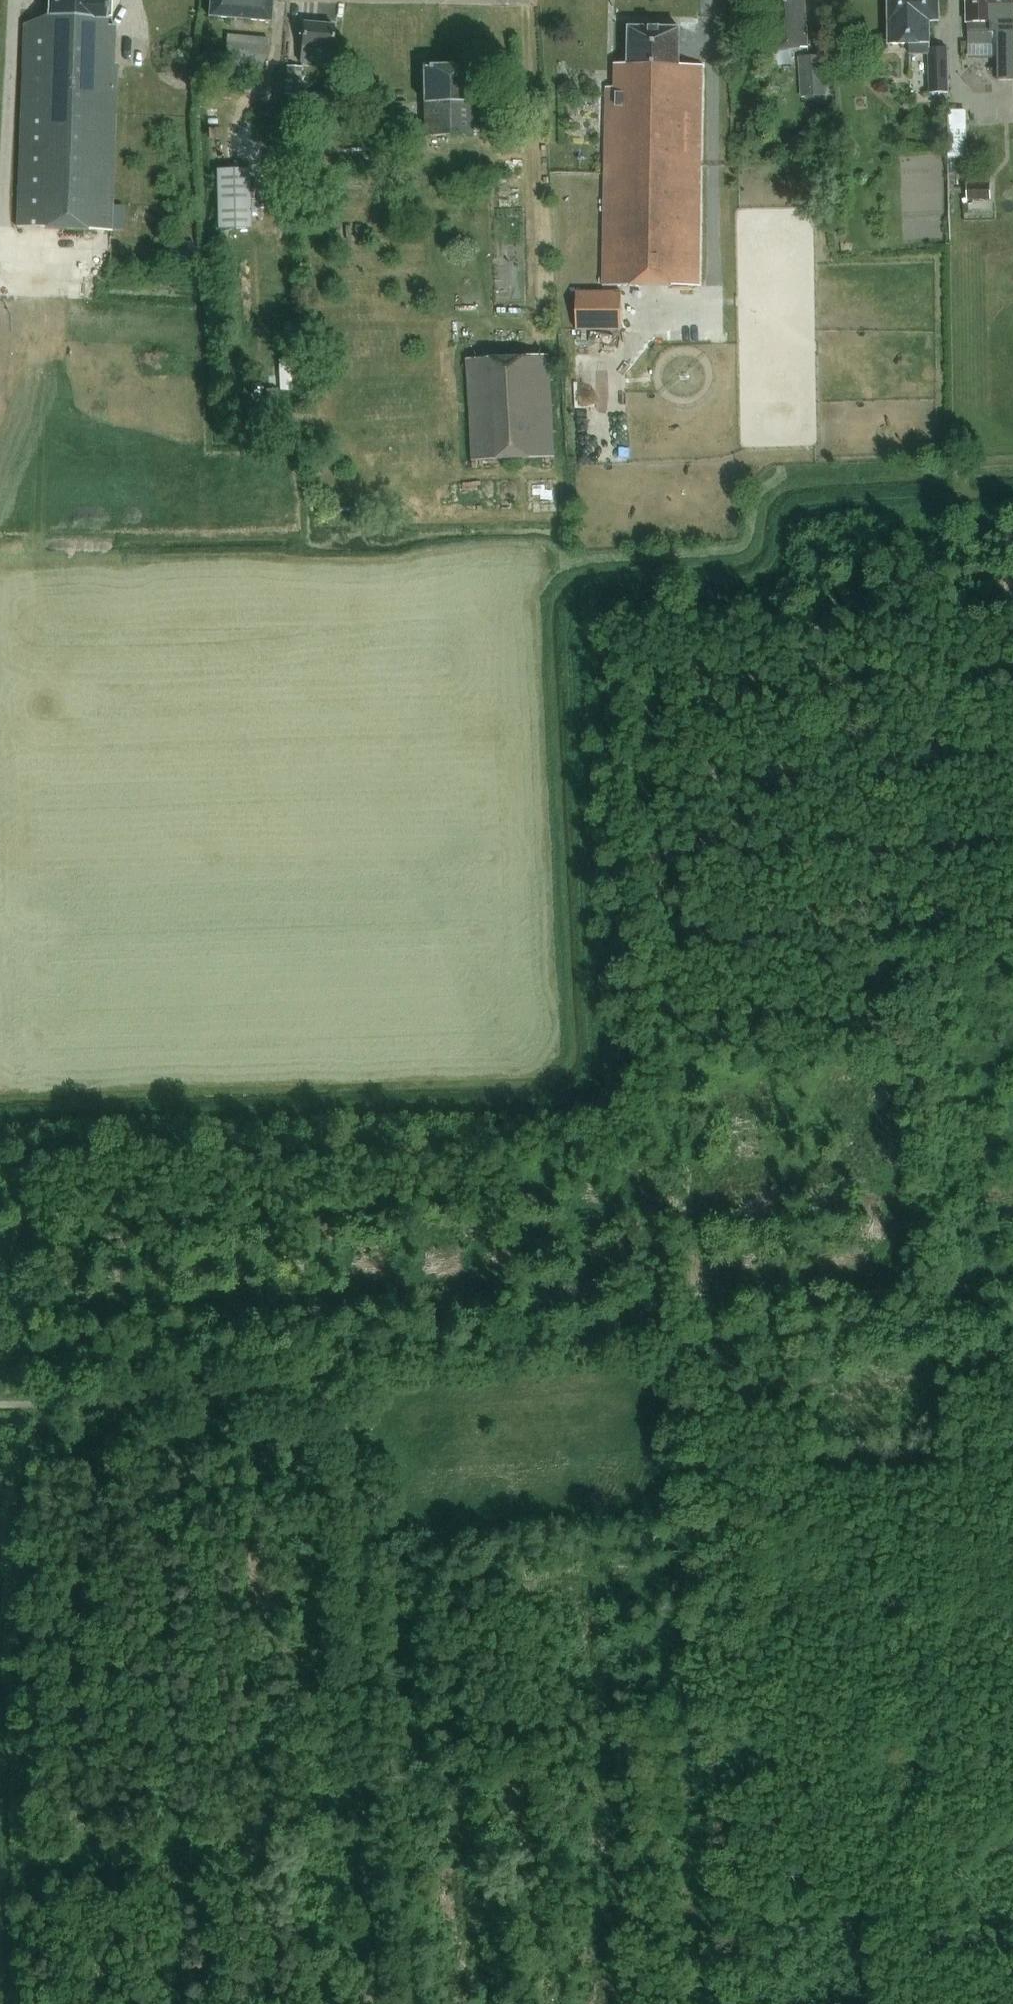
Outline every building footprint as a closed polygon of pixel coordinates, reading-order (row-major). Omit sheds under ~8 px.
[(118,64),(113,64),(114,26),(106,26),(107,0),(49,0),(48,17),(26,25),(18,227),(111,230),(118,64)] [(273,0),(210,0),(208,16),(271,21),(273,0)] [(808,48),(805,0),(769,0),(772,51),(808,48)] [(890,46),(911,45),(911,55),(930,55),(930,94),(949,93),(949,47),(932,47),(932,21),(940,21),(939,0),(889,0),(890,46)] [(966,2),(967,2),(967,23),(968,23),(968,33),(997,32),(998,80),(1012,80),(1012,0),(966,0),(966,2)] [(331,66),(334,25),(303,22),(301,52),(300,63),(331,66)] [(606,88),(603,270),(602,286),(699,288),(703,66),(679,66),(679,28),(627,27),(627,65),(615,65),(615,88),(606,88)] [(252,35),(251,55),(269,56),(269,36),(252,35)] [(823,56),(798,57),(800,97),(826,95),(823,56)] [(298,69),(283,67),(281,95),(296,97),(298,69)] [(425,136),(473,136),(472,67),(424,67),(425,136)] [(949,145),(966,145),(966,108),(948,108),(949,145)] [(247,170),(214,171),(215,230),(249,229),(247,170)] [(966,199),(989,199),(989,177),(966,178),(966,199)] [(619,329),(620,293),(574,293),(574,329),(619,329)] [(470,461),(551,457),(546,355),(465,359),(470,461)] [(268,407),(279,406),(278,388),(267,389),(268,407)]
